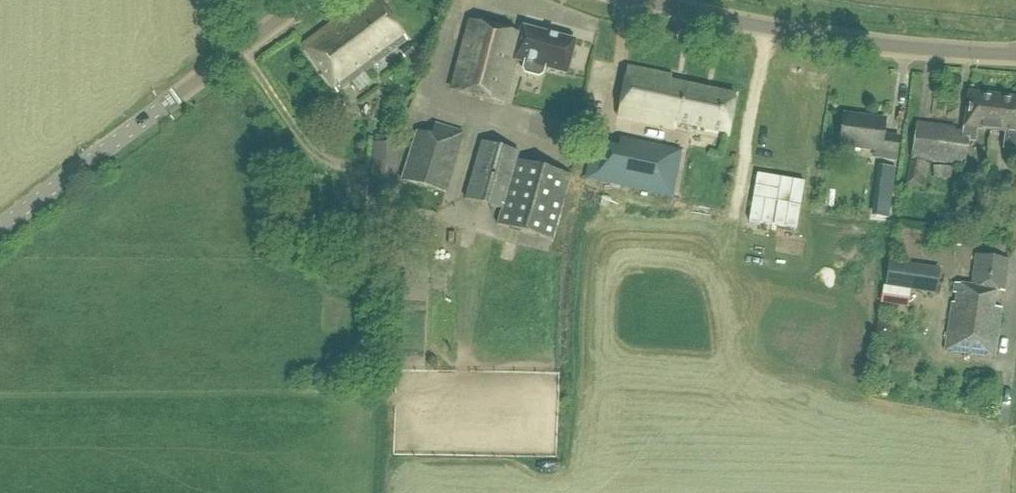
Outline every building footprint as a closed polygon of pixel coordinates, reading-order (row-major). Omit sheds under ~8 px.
[(375,0),(365,0),(303,46),(337,93),(352,82),(359,92),(372,83),(364,73),(406,42),(375,0)] [(514,62),(520,35),(470,22),(452,89),(503,103),(514,62)] [(523,27),(520,35),(514,62),(522,64),(520,72),(522,77),(537,81),(541,78),(543,69),(567,76),(576,42),(523,27)] [(416,55),(409,46),(400,53),(407,61),(416,55)] [(669,77),(625,69),(616,118),(673,129),(675,123),(726,134),(734,96),(668,83),(669,77)] [(963,132),(970,133),(968,143),(974,143),(976,130),(991,132),(990,142),(1004,144),(1003,149),(1015,151),(1015,98),(968,92),(963,132)] [(885,120),(843,115),(839,147),(874,151),(873,157),(896,160),(899,139),(883,137),(885,120)] [(970,133),(963,132),(954,131),(954,128),(915,123),(910,160),(964,166),(965,160),(966,160),(968,143),(970,133)] [(463,134),(433,125),(430,136),(416,132),(402,181),(446,194),(463,134)] [(696,146),(717,145),(717,133),(695,134),(696,146)] [(682,152),(618,138),(616,149),(594,144),(586,178),(672,198),(682,152)] [(400,145),(375,143),(373,182),(398,183),(400,145)] [(518,154),(482,143),(465,199),(501,210),(497,224),(551,241),(571,176),(516,159),(518,154)] [(928,163),(909,161),(906,186),(925,189),(928,163)] [(755,175),(748,223),(796,230),(803,182),(755,175)] [(1008,261),(976,256),(971,287),(954,284),(945,351),(994,358),(1001,309),(993,308),(996,292),(1003,293),(1008,261)] [(920,274),(889,269),(883,306),(915,310),(920,274)] [(882,325),(880,339),(894,341),(896,327),(882,325)]
